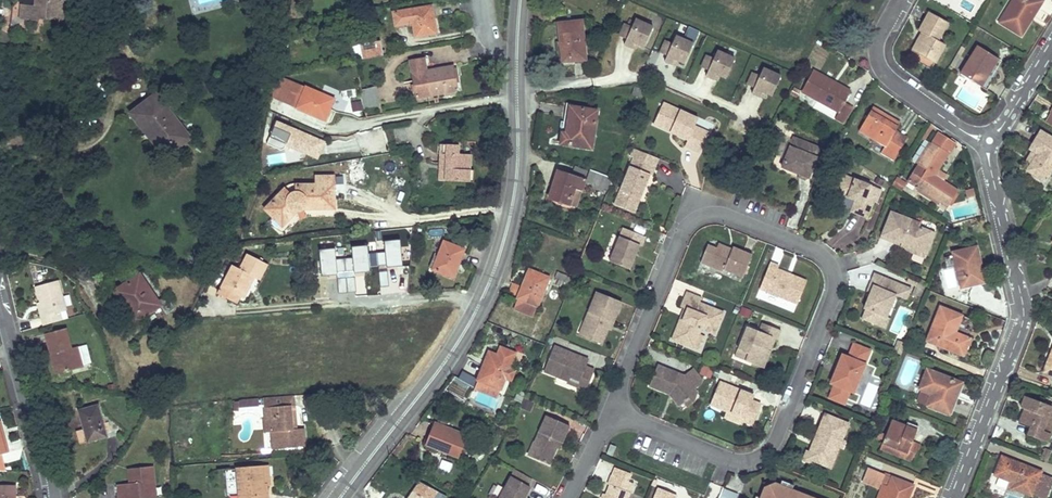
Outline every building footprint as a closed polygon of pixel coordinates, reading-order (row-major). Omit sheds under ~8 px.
[(33,8),(20,7),(19,19),(39,20),(39,18),(48,19),(57,20),(57,24),(65,24),(68,0),(34,0),(33,8)] [(1042,1),(1039,0),(1013,0),(998,23),(1020,36),(1042,1)] [(431,7),(393,13),(395,26),(412,23),(415,37),(435,34),(431,7)] [(925,36),(915,54),(934,64),(944,45),(937,41),(947,23),(929,13),(919,32),(922,34),(925,36)] [(644,47),(653,27),(635,20),(632,28),(627,40),(624,45),(632,49),(635,43),(638,45),(644,47)] [(584,60),(581,22),(558,24),(562,63),(584,60)] [(632,28),(625,24),(619,37),(627,40),(632,28)] [(915,54),(925,36),(922,34),(912,52),(915,54)] [(379,36),(358,40),(362,58),(382,54),(379,36)] [(685,64),(693,44),(676,37),(672,44),(667,57),(665,62),(673,65),(675,60),(679,62),(685,64)] [(672,44),(665,41),(660,53),(667,57),(672,44)] [(979,87),(997,59),(977,47),(960,75),(979,87)] [(726,80),(735,60),(717,52),(714,60),(708,72),(706,77),(714,81),(716,75),(720,77),(726,80)] [(714,60),(706,56),(701,69),(708,72),(714,60)] [(421,60),(410,62),(416,98),(456,92),(452,67),(426,72),(423,72),(421,60)] [(772,97),(781,77),(763,69),(760,77),(754,89),(752,94),(760,98),(762,93),(766,94),(772,97)] [(326,79),(336,79),(335,70),(326,71),(326,79)] [(843,104),(850,92),(812,72),(801,92),(816,101),(812,107),(841,122),(843,122),(851,108),(843,104)] [(760,77),(752,74),(747,86),(754,89),(760,77)] [(296,108),(324,120),(333,100),(305,88),(296,108)] [(375,88),(360,90),(363,110),(378,108),(375,88)] [(633,88),(631,96),(641,99),(644,91),(633,88)] [(164,149),(185,133),(155,95),(130,114),(146,134),(150,131),(164,149)] [(360,100),(350,102),(352,111),(362,110),(360,100)] [(699,154),(709,134),(695,127),(698,120),(663,103),(653,124),(687,141),(684,146),(699,154)] [(590,150),(596,112),(570,107),(565,135),(561,134),(560,145),(590,150)] [(893,160),(902,144),(891,138),(895,132),(899,124),(872,107),(858,132),(884,147),(881,153),(893,160)] [(265,139),(316,160),(325,139),(274,118),(265,139)] [(356,132),(363,157),(392,149),(385,124),(356,132)] [(150,131),(146,134),(165,159),(190,140),(185,133),(164,149),(150,131)] [(906,138),(895,132),(891,138),(902,144),(906,138)] [(1051,168),(1051,140),(1040,132),(1029,150),(1037,154),(1027,171),(1044,181),(1051,168)] [(949,154),(954,145),(937,133),(931,143),(945,152),(949,154)] [(809,178),(821,150),(822,149),(795,138),(782,168),(798,174),(807,177),(809,178)] [(945,152),(931,143),(917,165),(921,168),(925,171),(914,188),(940,204),(945,202),(949,205),(958,190),(943,181),(946,176),(938,171),(944,161),(943,155),(945,152)] [(458,146),(439,145),(438,181),(468,182),(469,170),(469,155),(457,155),(458,146)] [(651,175),(655,166),(632,157),(619,190),(639,198),(649,174),(651,175)] [(910,185),(914,188),(925,171),(921,168),(910,185)] [(600,187),(604,176),(590,170),(586,183),(600,187)] [(575,209),(584,179),(557,171),(553,184),(556,185),(553,192),(551,191),(548,200),(575,209)] [(880,198),(883,190),(843,174),(837,188),(847,192),(849,195),(857,198),(856,201),(851,212),(868,219),(875,201),(873,200),(874,196),(880,198)] [(611,178),(604,176),(600,187),(607,190),(611,178)] [(333,209),(332,177),(315,177),(315,185),(295,186),(295,193),(294,193),(293,194),(292,194),(291,194),(290,195),(289,196),(284,190),(264,210),(281,226),(295,212),(296,212),(297,212),(298,211),(299,211),(300,211),(301,210),(302,210),(302,209),(333,209)] [(856,201),(857,198),(849,195),(847,192),(837,188),(835,193),(856,201)] [(634,212),(639,198),(619,190),(613,204),(634,212)] [(882,235),(907,246),(905,249),(914,253),(916,248),(928,253),(936,232),(920,226),(922,222),(892,210),(882,235)] [(949,222),(950,220),(949,213),(945,211),(941,216),(949,222)] [(922,222),(920,226),(936,232),(939,224),(923,218),(922,222)] [(640,245),(644,235),(622,227),(608,259),(629,268),(638,244),(640,245)] [(1025,247),(1029,241),(1024,238),(1020,246),(1025,247)] [(432,270),(450,277),(456,264),(458,264),(463,250),(443,242),(432,270)] [(725,270),(745,277),(754,254),(734,246),(733,248),(720,243),(718,247),(709,244),(704,257),(712,261),(710,266),(724,271),(725,270)] [(396,262),(405,262),(406,248),(398,248),(396,262)] [(926,257),(928,253),(916,248),(914,253),(926,257)] [(952,253),(960,288),(980,283),(976,268),(980,267),(975,248),(952,253)] [(1044,264),(1047,258),(1031,252),(1029,258),(1044,264)] [(268,265),(246,254),(238,269),(231,266),(220,287),(244,299),(254,278),(259,281),(268,265)] [(712,261),(704,257),(702,262),(710,266),(712,261)] [(798,303),(808,279),(792,273),(792,275),(778,270),(780,265),(771,261),(761,288),(798,303)] [(907,299),(912,288),(875,271),(870,282),(874,284),(871,290),(864,306),(866,307),(862,316),(876,323),(880,313),(886,316),(896,294),(907,299)] [(556,272),(554,279),(558,280),(568,285),(570,279),(566,277),(556,272)] [(518,297),(513,309),(533,317),(548,279),(533,273),(531,278),(526,276),(522,287),(518,297)] [(135,323),(160,306),(166,314),(176,307),(168,294),(157,302),(139,275),(114,292),(125,309),(128,307),(131,310),(128,312),(135,323)] [(568,285),(558,280),(555,285),(566,290),(568,285)] [(40,303),(44,317),(59,313),(65,311),(57,281),(35,287),(40,303)] [(508,293),(518,297),(522,287),(512,284),(508,293)] [(612,320),(620,300),(596,290),(583,320),(588,322),(582,334),(599,341),(606,326),(609,319),(612,320)] [(716,332),(724,311),(700,302),(702,298),(688,292),(683,306),(689,309),(685,319),(682,318),(674,339),(695,347),(696,342),(700,334),(702,327),(716,332)] [(44,317),(40,303),(36,304),(42,326),(61,321),(59,313),(44,317)] [(741,307),(738,314),(748,317),(751,310),(741,307)] [(939,307),(926,341),(963,356),(969,339),(954,333),(961,316),(939,307)] [(886,316),(880,313),(876,323),(885,327),(889,317),(886,316)] [(588,322),(583,320),(578,332),(582,334),(588,322)] [(760,330),(748,325),(739,348),(749,352),(746,359),(764,367),(777,337),(778,338),(782,329),(763,322),(760,330)] [(60,374),(82,368),(76,347),(70,349),(65,329),(44,334),(50,355),(55,354),(60,374)] [(702,344),(706,336),(700,334),(696,342),(702,344)] [(905,341),(898,339),(894,351),(901,353),(902,348),(905,341)] [(871,349),(855,343),(850,357),(844,354),(832,382),(836,384),(835,387),(849,392),(851,390),(854,391),(866,363),(865,363),(871,349)] [(586,359),(552,344),(541,369),(567,380),(568,375),(577,379),(574,385),(583,389),(591,369),(583,365),(586,359)] [(508,369),(514,354),(500,348),(497,356),(491,354),(486,366),(483,365),(477,380),(462,372),(457,380),(474,388),(473,390),(496,399),(500,390),(504,379),(510,381),(514,372),(508,369)] [(1042,373),(1051,376),(1051,349),(1042,373)] [(50,355),(55,375),(60,374),(55,354),(50,355)] [(702,384),(704,380),(694,368),(685,375),(659,364),(651,385),(671,394),(672,391),(675,392),(684,403),(699,392),(696,389),(702,384)] [(948,415),(961,383),(926,369),(918,389),(931,394),(926,406),(948,415)] [(577,379),(568,375),(567,380),(565,383),(574,386),(574,385),(577,379)] [(711,403),(719,406),(746,417),(745,419),(754,423),(762,403),(753,400),(755,395),(720,381),(711,403)] [(835,387),(831,396),(845,402),(849,392),(835,387)] [(931,394),(921,390),(916,402),(926,406),(931,394)] [(522,403),(525,394),(518,391),(515,400),(522,403)] [(684,410),(694,402),(699,392),(684,403),(675,392),(672,391),(671,394),(684,410)] [(293,397),(262,400),(264,418),(267,418),(268,433),(270,432),(272,450),(304,447),(303,429),(296,430),(293,397)] [(1020,408),(1023,409),(1028,398),(1024,397),(1020,408)] [(1046,405),(1028,398),(1023,409),(1018,423),(1030,427),(1026,436),(1046,443),(1051,426),(1051,404),(1047,403),(1046,405)] [(97,405),(78,411),(83,430),(75,432),(79,445),(106,438),(97,405)] [(745,419),(746,417),(719,406),(716,412),(744,423),(745,419)] [(839,440),(847,423),(824,414),(809,452),(807,454),(811,461),(815,463),(830,469),(839,448),(832,445),(835,438),(839,440)] [(560,443),(567,426),(544,415),(532,442),(536,444),(530,458),(547,465),(557,442),(560,443)] [(912,443),(916,431),(905,427),(891,421),(881,444),(906,454),(904,460),(913,463),(920,446),(912,443)] [(905,427),(916,431),(918,428),(906,423),(905,427)] [(457,458),(466,436),(438,425),(436,431),(432,430),(427,443),(436,447),(435,449),(457,458)] [(832,445),(839,448),(842,441),(839,440),(835,438),(832,445)] [(612,454),(616,444),(611,443),(607,452),(612,454)] [(879,449),(904,460),(906,454),(881,444),(879,449)] [(814,466),(815,463),(811,461),(807,454),(809,452),(806,450),(801,461),(814,466)] [(1014,484),(1012,489),(1013,490),(1031,497),(1031,495),(1038,497),(1046,497),(1051,482),(1051,478),(1040,474),(1041,472),(1001,457),(993,475),(1009,482),(1014,484)] [(151,484),(154,484),(152,467),(128,469),(129,484),(115,485),(117,497),(152,497),(151,484)] [(236,470),(237,487),(238,497),(267,497),(266,485),(263,486),(261,467),(236,470)] [(912,486),(867,469),(862,482),(878,489),(879,485),(882,486),(887,488),(883,497),(907,497),(912,486)] [(231,488),(237,487),(236,470),(229,470),(231,488)] [(525,486),(529,479),(513,470),(509,477),(525,486)] [(634,483),(611,475),(608,484),(609,485),(604,497),(628,497),(634,483)] [(528,488),(525,486),(509,477),(498,497),(523,497),(528,488)] [(764,477),(756,497),(819,497),(764,477)] [(1009,482),(1006,490),(1012,492),(1013,490),(1012,489),(1014,484),(1009,482)] [(0,485),(0,497),(16,497),(15,486),(0,485)] [(887,488),(882,486),(877,497),(883,497),(887,488)] [(676,494),(657,487),(653,497),(675,497),(676,494)] [(736,492),(721,487),(717,497),(734,497),(736,492)]
